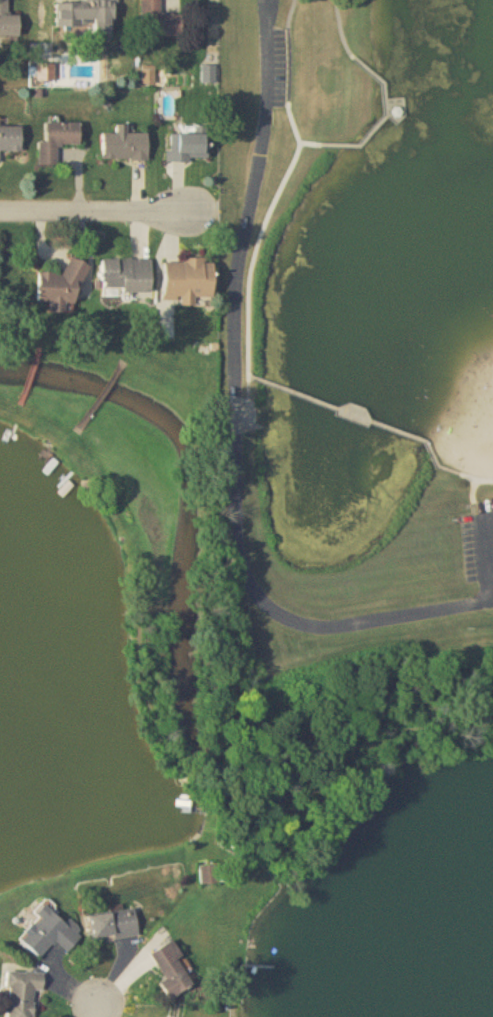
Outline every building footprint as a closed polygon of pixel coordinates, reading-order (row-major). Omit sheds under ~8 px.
[(20,36),(20,16),(8,16),(8,0),(0,0),(0,36),(20,36)] [(161,13),(161,0),(143,0),(143,35),(182,36),(183,14),(161,13)] [(113,33),(113,2),(58,2),(58,25),(94,25),(94,33),(113,33)] [(39,142),(39,165),(58,165),(58,145),(80,145),(80,123),(47,123),(47,142),(39,142)] [(148,160),(148,133),(128,133),(128,124),(118,124),(118,134),(103,134),(103,160),(148,160)] [(21,151),(21,127),(0,127),(0,151),(21,151)] [(168,133),(168,161),(208,161),(208,133),(168,133)] [(102,259),(102,294),(151,294),(151,260),(102,259)] [(165,260),(164,303),(196,304),(196,298),(211,298),(212,261),(165,260)] [(38,303),(51,303),(50,312),(79,313),(81,262),(66,261),(66,275),(39,274),(38,303)] [(219,866),(201,867),(201,884),(219,884),(219,866)] [(41,918),(20,939),(39,957),(54,941),(66,952),(83,934),(67,919),(65,922),(44,903),(35,912),(41,918)] [(137,934),(134,909),(89,915),(93,941),(137,934)] [(166,978),(160,982),(169,997),(198,979),(172,938),(149,953),(166,978)] [(35,990),(42,990),(42,972),(7,971),(6,1016),(34,1016),(35,990)]
